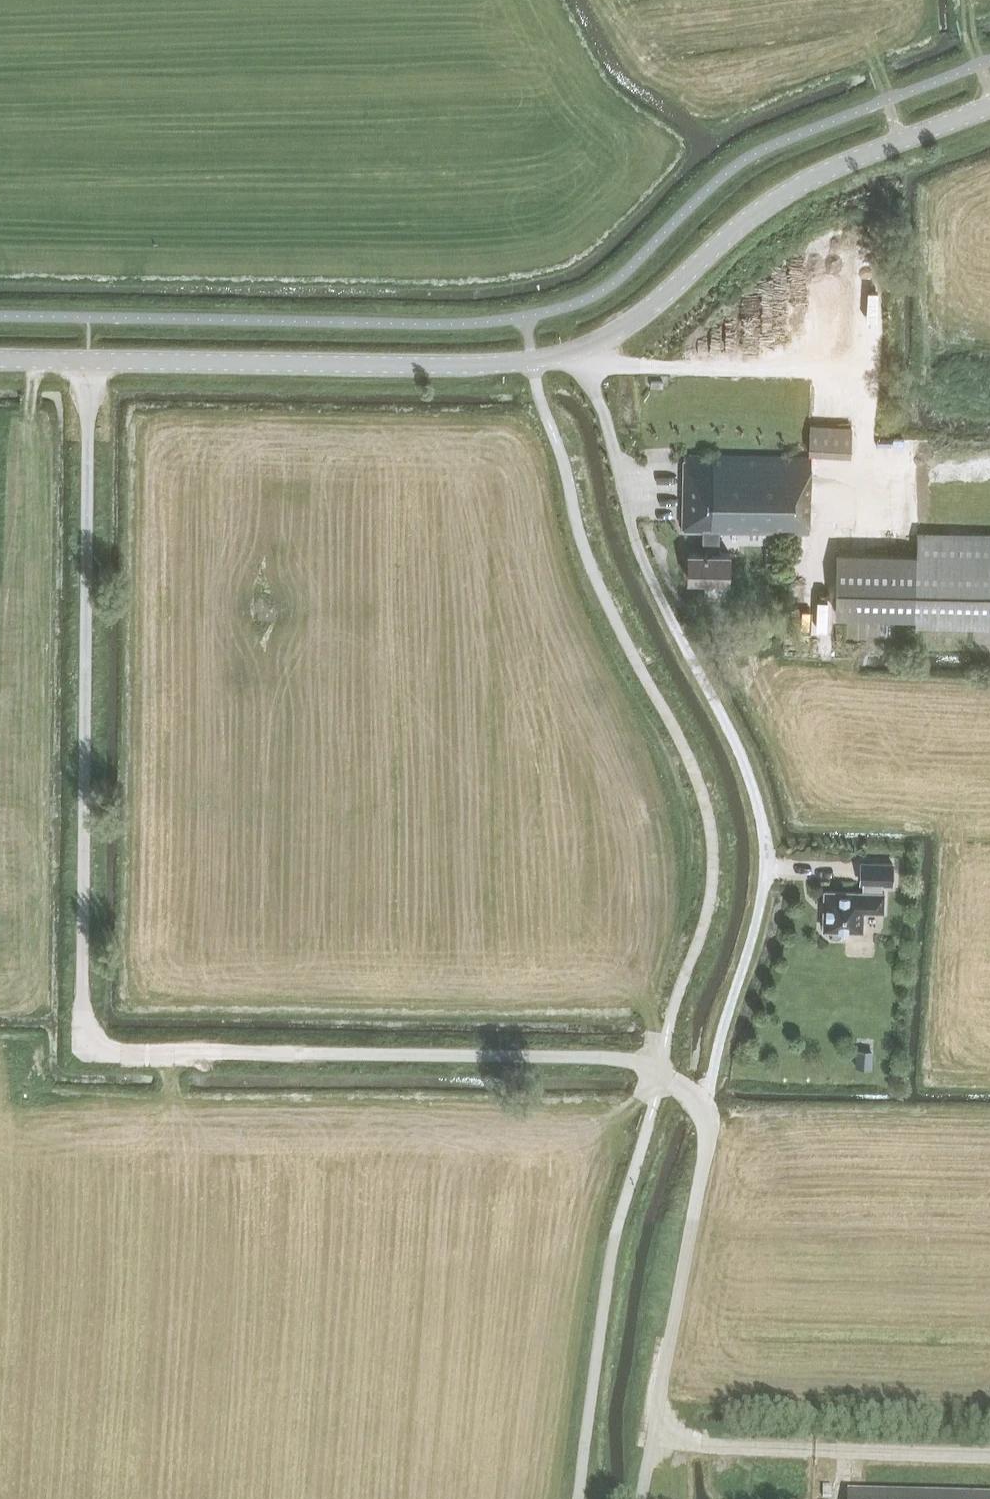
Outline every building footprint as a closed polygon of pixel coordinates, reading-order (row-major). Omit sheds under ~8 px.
[(850,455),(851,426),(810,424),(809,452),(850,455)] [(811,457),(683,455),(682,532),(702,532),(702,552),(688,552),(688,579),(729,579),(729,552),(718,552),(719,532),(808,533),(811,457)] [(916,534),(916,555),(837,553),(835,613),(914,615),(914,621),(989,623),(989,536),(916,534)] [(842,930),(863,931),(863,911),(884,911),(884,892),(881,892),(882,883),(892,883),(892,864),(861,864),(860,882),(863,882),(863,892),(825,891),(824,930),(828,930),(828,934),(831,937),(839,938),(842,935),(842,930)] [(856,1052),(855,1068),(873,1069),(874,1053),(856,1052)]
